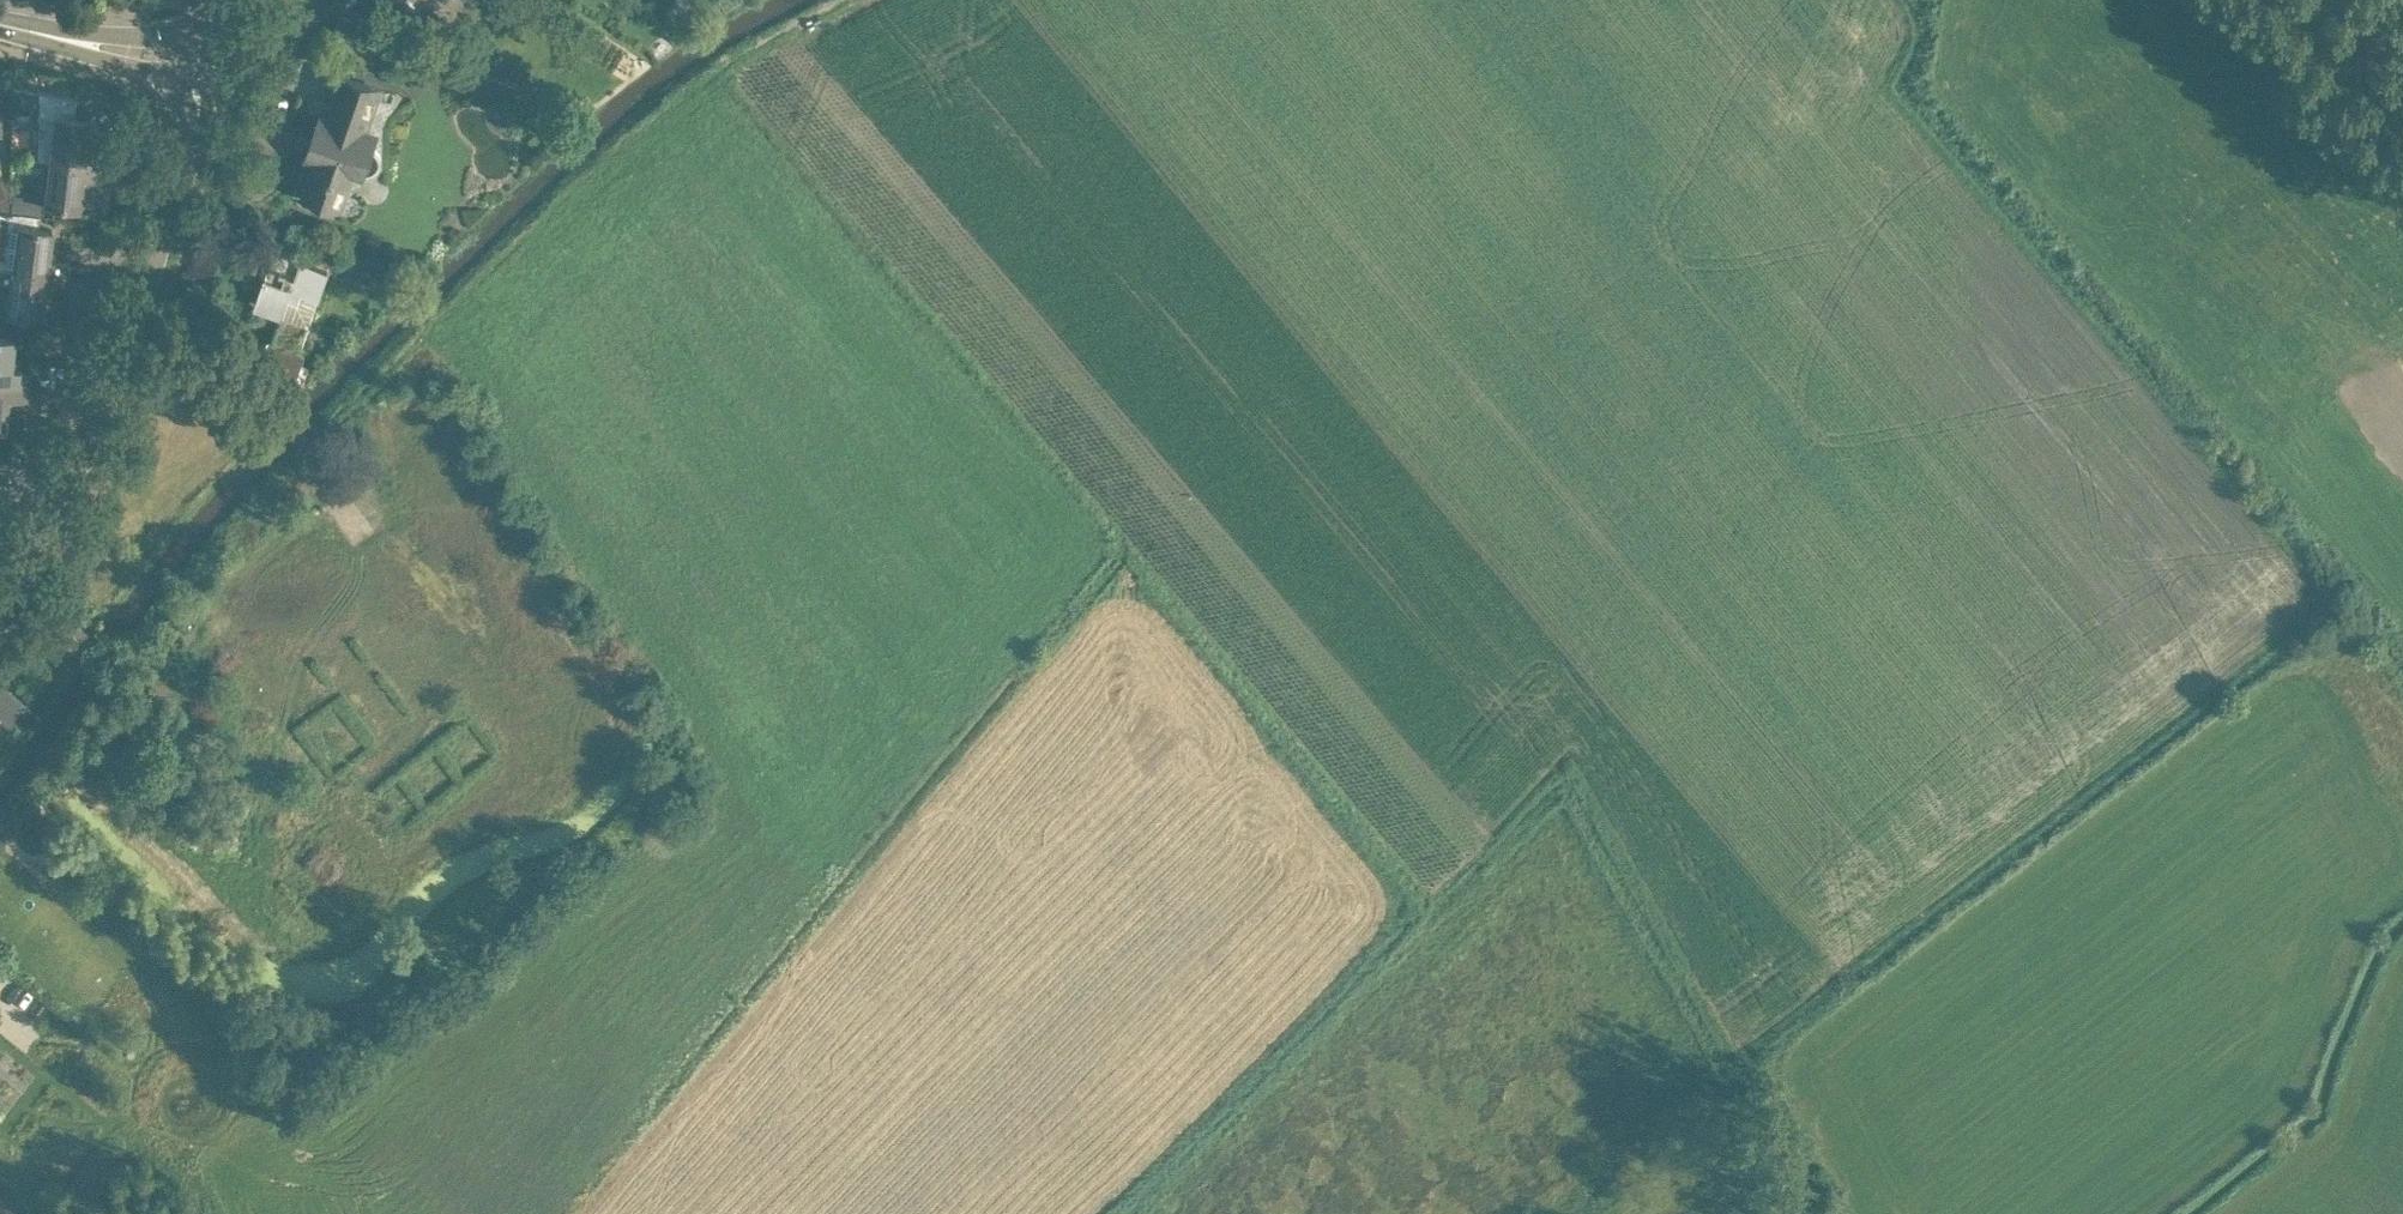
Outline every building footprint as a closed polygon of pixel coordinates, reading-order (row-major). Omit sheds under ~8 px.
[(350,31),(354,17),(341,13),(336,26),(350,31)] [(330,115),(323,112),(308,156),(316,158),(304,193),(342,206),(354,171),(362,174),(363,170),(369,171),(374,170),(378,167),(380,162),(381,157),(380,152),(377,148),(372,146),(377,131),(368,127),(381,87),(344,74),(330,115)] [(38,90),(37,156),(49,157),(105,164),(106,151),(85,148),(89,117),(73,115),(76,97),(38,90)] [(49,157),(44,202),(78,206),(82,175),(103,178),(105,164),(49,157)] [(40,195),(13,192),(12,211),(39,213),(40,195)] [(67,274),(69,261),(48,258),(52,227),(38,225),(39,213),(12,211),(0,210),(0,266),(67,274)] [(265,275),(256,302),(283,312),(273,339),(301,349),(329,268),(330,267),(311,261),(302,257),(301,259),(275,250),(270,263),(281,267),(277,279),(266,275),(265,275)] [(0,266),(0,280),(10,281),(6,312),(41,316),(45,285),(66,288),(67,274),(0,266)] [(30,384),(31,370),(10,368),(14,337),(0,335),(0,381),(30,384)] [(0,381),(0,426),(4,426),(7,395),(28,398),(30,384),(0,381)] [(182,973),(192,964),(183,953),(173,962),(174,963),(168,969),(177,979),(183,973),(182,973)]
